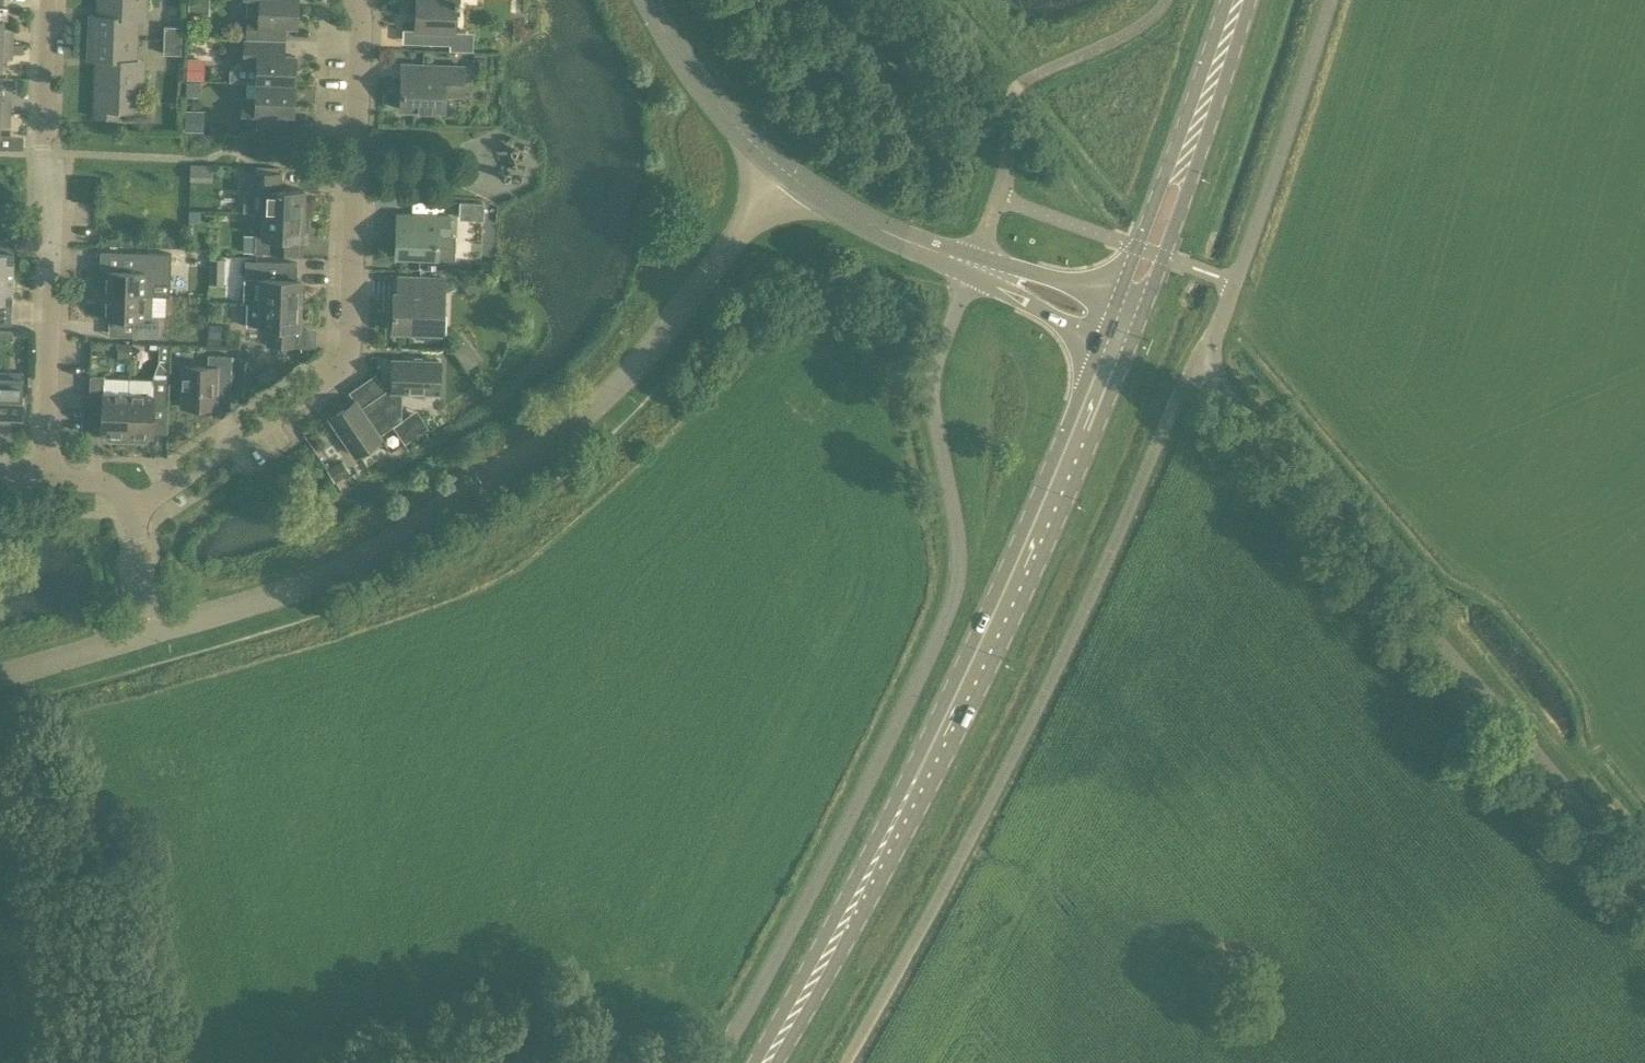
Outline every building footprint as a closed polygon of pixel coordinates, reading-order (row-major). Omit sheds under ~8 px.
[(88,37),(136,39),(137,7),(145,8),(145,0),(97,0),(96,16),(89,15),(88,37)] [(297,0),(247,0),(246,37),(284,38),(284,25),(296,25),(297,0)] [(451,32),(454,32),(455,5),(458,5),(458,0),(416,0),(415,30),(407,30),(406,43),(450,45),(451,32)] [(11,45),(12,36),(2,36),(2,20),(0,20),(0,44),(11,45)] [(164,25),(164,39),(181,40),(181,26),(164,25)] [(135,71),(136,39),(88,37),(87,60),(95,60),(93,117),(118,118),(118,110),(142,111),(143,71),(135,71)] [(180,53),(181,40),(164,39),(163,53),(180,53)] [(256,66),(256,83),(294,84),(295,56),(264,55),(264,42),(244,41),(243,66),(256,66)] [(11,45),(0,44),(0,69),(1,53),(11,54),(11,45)] [(206,60),(189,60),(189,77),(206,77),(206,60)] [(463,96),(464,66),(420,65),(419,80),(401,79),(400,94),(403,94),(403,110),(444,112),(444,95),(463,96)] [(293,113),(294,84),(256,83),(255,100),(241,99),(240,124),(254,124),(255,111),(293,113)] [(9,112),(9,103),(0,103),(0,112),(9,112)] [(9,112),(0,112),(0,121),(9,121),(9,112)] [(263,189),(262,213),(303,214),(303,190),(282,189),(282,170),(246,169),(246,188),(263,189)] [(462,200),(462,218),(487,218),(488,201),(462,200)] [(262,213),(261,236),(245,235),(245,252),(297,253),(297,239),(302,239),(302,231),(309,231),(310,215),(303,214),(262,213)] [(395,255),(437,257),(454,258),(455,236),(448,236),(449,216),(421,215),(421,228),(396,227),(395,255)] [(12,278),(13,253),(0,252),(0,277),(12,278)] [(105,294),(143,296),(152,296),(169,296),(170,255),(134,254),(134,271),(106,270),(105,294)] [(247,302),(300,304),(300,280),(296,280),(296,264),(244,263),(243,302),(247,302)] [(12,278),(0,277),(0,302),(12,302),(12,278)] [(442,315),(443,279),(420,278),(419,295),(394,294),(392,330),(436,332),(436,315),(442,315)] [(152,296),(143,296),(105,294),(104,318),(132,319),(132,337),(158,338),(159,316),(151,316),(152,296)] [(299,328),(300,304),(247,302),(246,327),(266,327),(265,345),(294,346),(294,328),(299,328)] [(0,330),(0,339),(10,339),(11,330),(0,330)] [(181,407),(202,407),(215,408),(216,382),(230,383),(231,356),(208,355),(207,367),(182,366),(181,407)] [(392,360),(391,390),(386,390),(374,399),(392,426),(401,420),(402,391),(439,393),(440,362),(392,360)] [(22,373),(0,372),(0,426),(5,427),(5,417),(21,417),(22,373)] [(126,442),(126,435),(127,394),(103,393),(104,377),(89,376),(88,403),(102,403),(101,434),(104,434),(104,437),(107,441),(126,442)] [(128,378),(127,394),(126,435),(126,442),(145,442),(148,439),(148,436),(151,436),(153,405),(167,406),(168,378),(152,378),(152,379),(128,378)] [(378,435),(392,426),(374,399),(360,408),(355,401),(329,418),(355,456),(380,438),(378,435)] [(345,457),(330,465),(338,479),(352,470),(345,457)]
